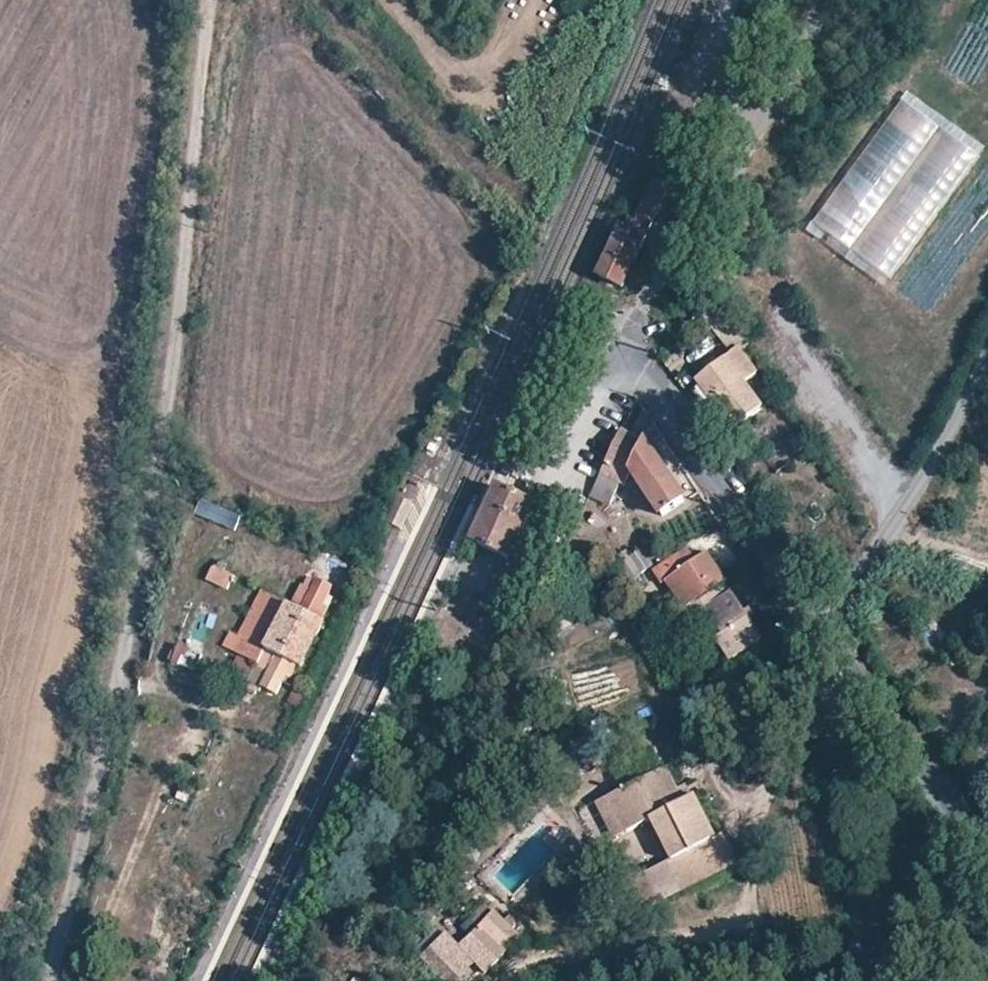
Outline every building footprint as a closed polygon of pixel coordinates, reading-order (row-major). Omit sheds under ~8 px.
[(889,285),(981,145),(926,109),(928,105),(902,88),(808,232),(889,285)] [(629,231),(646,239),(670,188),(654,180),(629,231)] [(649,240),(646,239),(629,231),(622,227),(597,280),(624,293),(649,240)] [(705,314),(725,358),(726,357),(738,349),(748,342),(722,294),(705,314)] [(726,357),(725,358),(696,380),(712,404),(717,401),(736,428),(763,410),(744,384),(755,375),(738,349),(726,357)] [(661,517),(684,503),(645,443),(620,431),(593,487),(617,498),(630,474),(661,517)] [(507,466),(496,491),(509,499),(522,473),(507,466)] [(400,527),(410,501),(395,495),(385,522),(400,527)] [(489,510),(465,562),(501,579),(526,524),(490,507),(489,510)] [(606,565),(621,587),(654,565),(644,549),(632,551),(630,550),(609,564),(606,565)] [(721,641),(757,632),(704,554),(678,570),(672,562),(656,575),(663,586),(669,583),(694,617),(706,610),(721,632),(718,635),(721,641)] [(208,567),(204,583),(229,589),(232,572),(208,567)] [(295,610),(273,655),(281,660),(266,691),(278,697),(283,687),(288,689),(298,669),(304,672),(327,627),(321,624),(328,609),(323,607),(331,591),(318,584),(303,615),(295,610)] [(245,641),(273,655),(295,610),(267,595),(266,598),(245,641)] [(187,637),(206,642),(212,614),(194,610),(187,637)] [(733,660),(762,639),(757,632),(721,641),(733,660)] [(171,646),(170,666),(197,668),(198,648),(171,646)] [(244,682),(252,663),(234,656),(227,675),(244,682)] [(637,769),(642,780),(665,768),(659,756),(637,769)] [(625,831),(626,832),(651,818),(672,860),(668,862),(682,887),(736,860),(723,833),(714,837),(694,800),(683,803),(675,788),(665,768),(642,780),(608,798),(625,831)] [(686,783),(675,788),(683,803),(694,800),(686,783)] [(613,839),(626,832),(625,831),(608,798),(597,805),(613,839)] [(477,929),(490,941),(507,923),(495,911),(477,929)]
